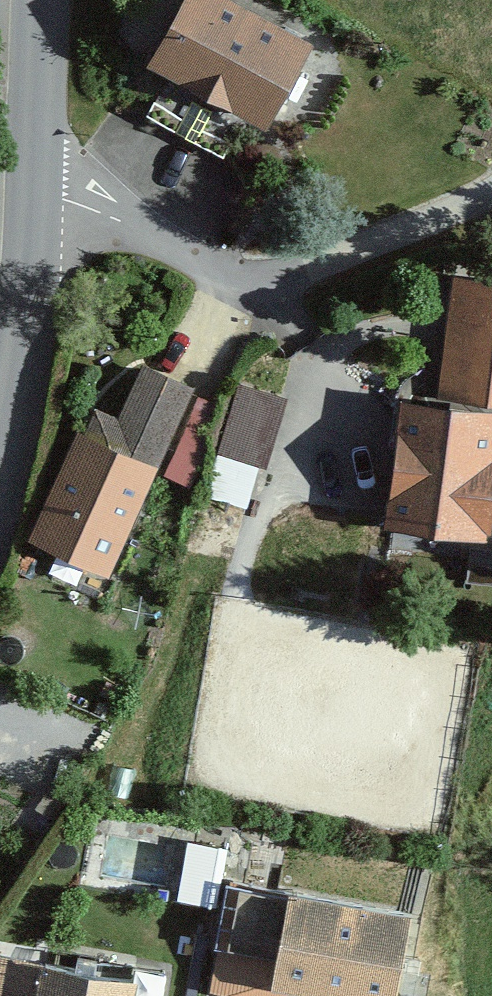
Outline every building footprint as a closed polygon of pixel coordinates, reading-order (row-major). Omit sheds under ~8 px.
[(232,0),(187,0),(150,69),(179,84),(167,107),(233,141),(244,121),(272,136),(320,46),(232,0)] [(458,279),(444,401),(491,407),(491,283),(458,279)] [(203,396),(142,369),(117,423),(91,412),(29,548),(45,555),(35,578),(80,598),(88,579),(107,587),(161,467),(169,471),(203,396)] [(238,372),(219,440),(268,453),(287,385),(238,372)] [(408,407),(393,536),(491,547),(491,546),(491,417),(408,407)] [(239,843),(209,838),(198,902),(228,907),(239,843)] [(245,872),(235,926),(250,929),(238,995),(408,995),(425,904),(245,872)] [(181,962),(152,958),(150,975),(60,962),(56,983),(0,975),(0,995),(176,995),(181,962)]
